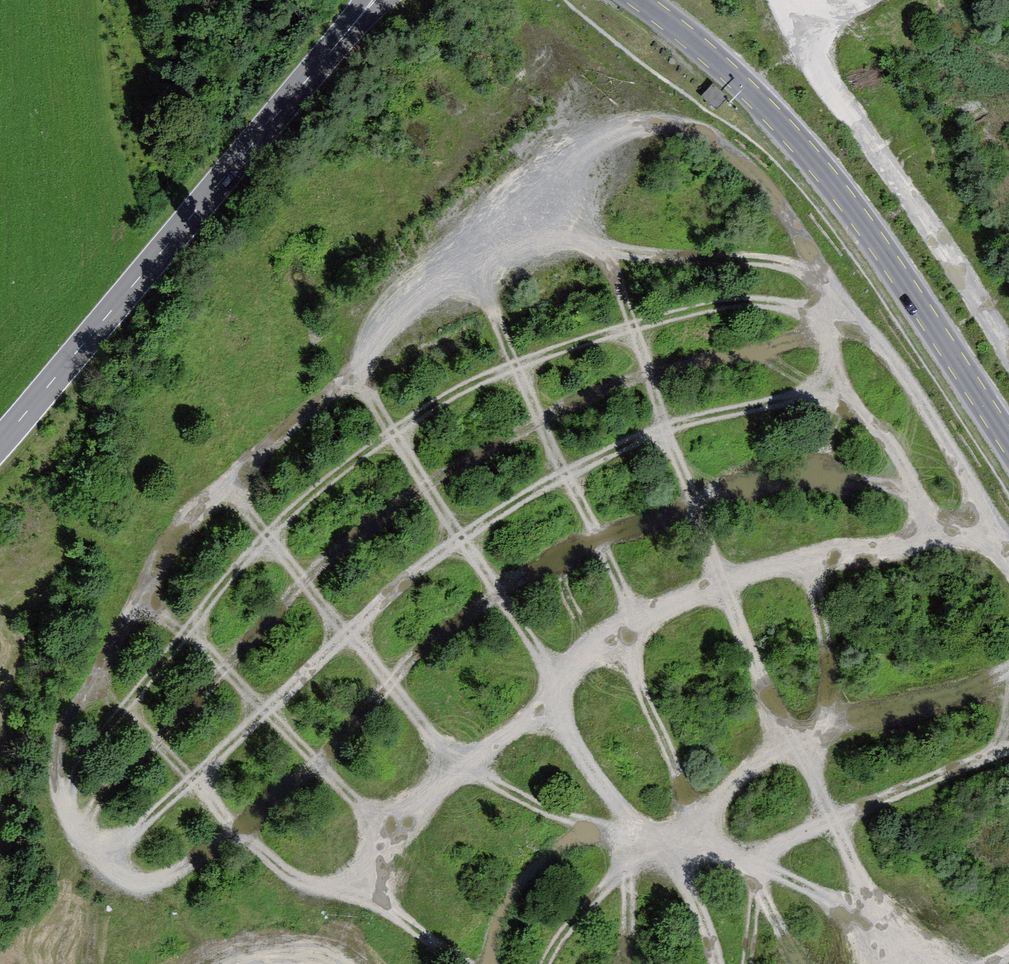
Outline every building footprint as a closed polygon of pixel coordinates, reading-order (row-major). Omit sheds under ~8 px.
[(716,88),(705,99),(716,110),(727,98),(716,88)]
